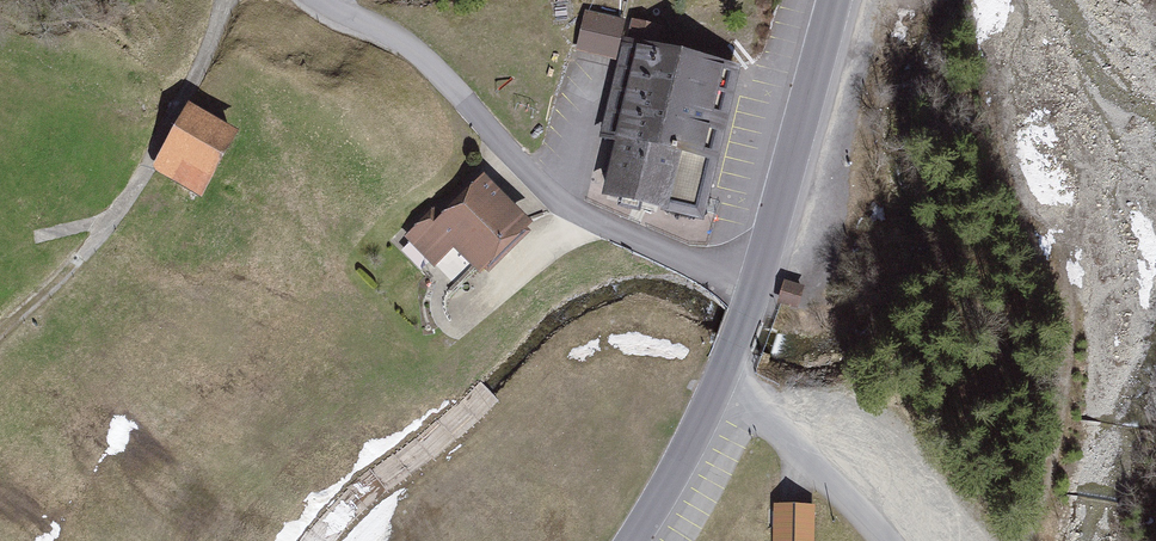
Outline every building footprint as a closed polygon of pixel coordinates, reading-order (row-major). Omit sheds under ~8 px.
[(622,23),(584,13),(574,53),(611,62),(622,23)] [(690,214),(725,61),(622,38),(587,191),(690,214)] [(158,172),(207,199),(243,136),(194,109),(158,172)] [(464,255),(492,285),(543,237),(496,186),(454,225),(444,215),(415,243),(443,273),(464,255)] [(795,306),(802,286),(785,281),(779,301),(795,306)] [(777,505),(776,540),(819,540),(819,537),(821,507),(802,506),(777,505)]
